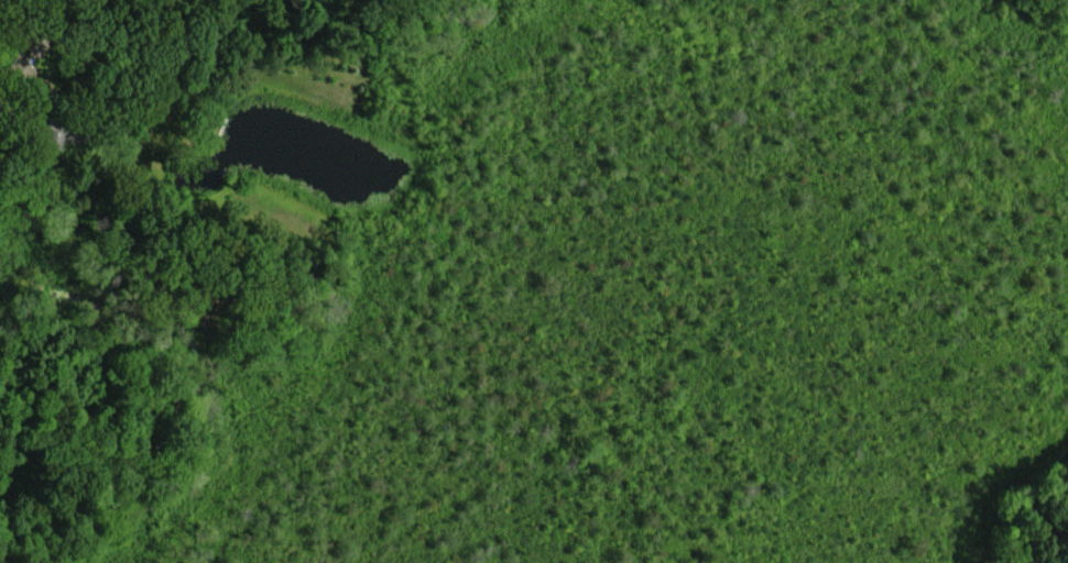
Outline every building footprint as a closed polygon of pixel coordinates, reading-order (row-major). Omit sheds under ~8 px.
[(64,126),(46,122),(41,147),(58,151),(64,126)]
